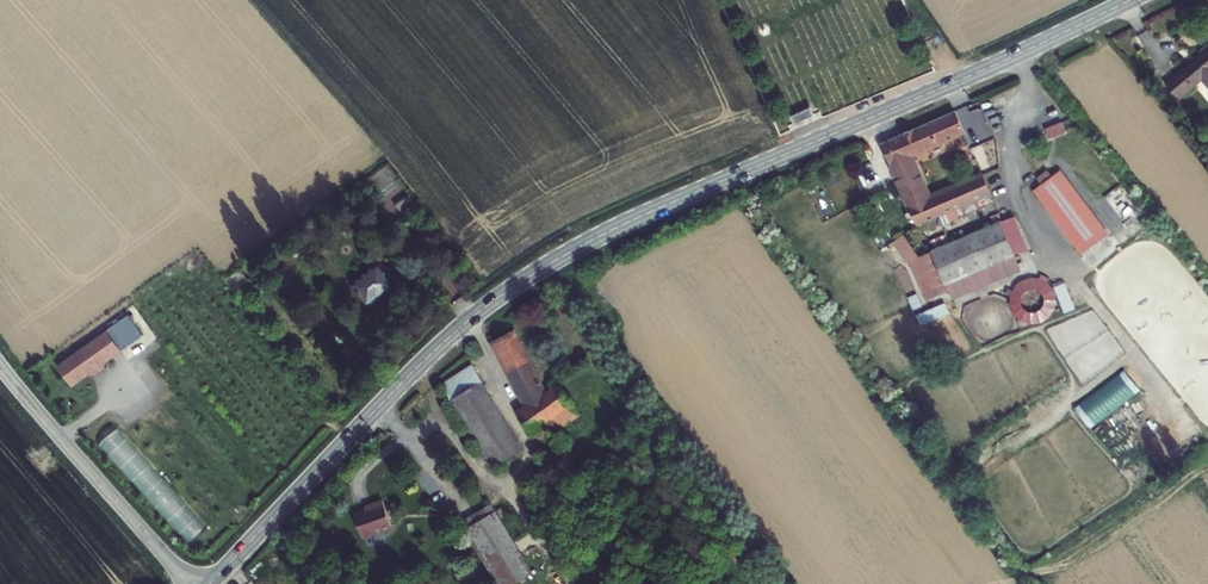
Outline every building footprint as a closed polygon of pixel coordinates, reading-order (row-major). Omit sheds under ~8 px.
[(1166,83),(1180,100),(1202,80),(1207,87),(1207,48),(1166,83)] [(808,107),(789,116),(794,127),(813,118),(808,107)] [(881,144),(917,226),(991,194),(983,175),(929,197),(912,157),(965,134),(955,112),(881,144)] [(380,193),(399,180),(387,164),(368,178),(380,193)] [(1119,183),(1103,195),(1125,224),(1141,211),(1119,183)] [(1060,186),(1047,194),(1070,232),(1083,224),(1060,186)] [(910,262),(926,301),(949,292),(946,285),(1028,250),(1014,217),(919,257),(903,235),(892,242),(907,263),(910,262)] [(352,286),(368,305),(394,285),(378,265),(352,286)] [(903,291),(908,306),(924,302),(919,286),(903,291)] [(1012,289),(971,307),(977,321),(1018,303),(1012,289)] [(920,325),(949,313),(945,302),(915,313),(920,325)] [(71,386),(123,352),(108,329),(56,363),(71,386)] [(517,413),(532,434),(550,421),(557,431),(580,414),(558,383),(546,392),(514,330),(493,342),(526,406),(517,413)] [(472,366),(441,385),(451,401),(450,402),(492,468),(523,449),(480,383),(483,382),(472,366)] [(1125,369),(1076,406),(1090,425),(1140,388),(1125,369)] [(1152,404),(1105,439),(1120,458),(1167,423),(1152,404)] [(177,495),(169,503),(172,506),(163,514),(190,543),(207,528),(177,495)] [(391,528),(382,501),(370,505),(371,508),(354,514),(362,538),(391,528)] [(496,512),(491,504),(461,523),(465,530),(496,512)] [(465,530),(497,583),(516,583),(533,573),(496,512),(465,530)]
